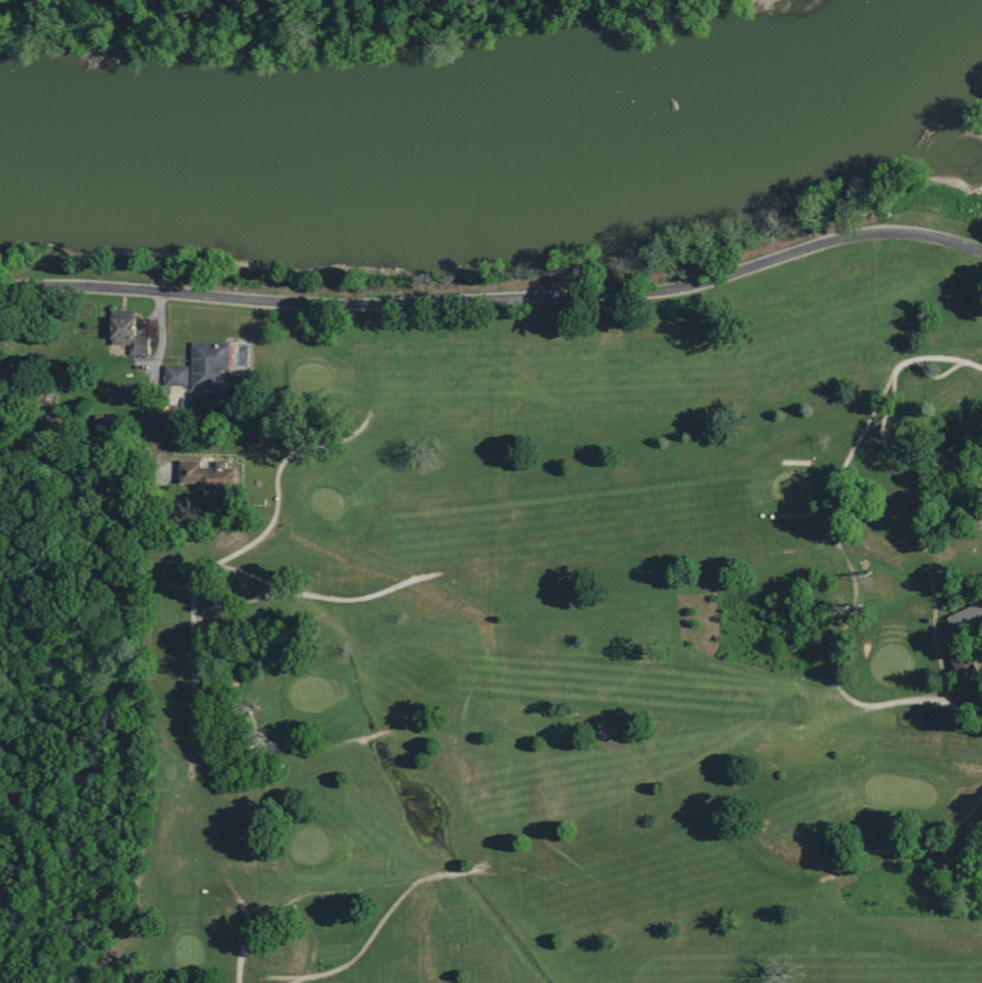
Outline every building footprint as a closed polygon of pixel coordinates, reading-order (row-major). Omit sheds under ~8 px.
[(131,309),(107,309),(107,343),(128,343),(128,353),(146,353),(146,333),(132,333),(131,309)] [(219,368),(227,368),(226,341),(188,341),(189,387),(219,386),(219,368)] [(186,364),(161,365),(162,385),(186,384),(186,364)] [(176,482),(193,483),(193,489),(219,489),(219,466),(199,465),(199,460),(177,459),(176,482)] [(949,631),(981,619),(981,605),(980,601),(944,614),(949,631)] [(948,660),(955,679),(971,672),(964,654),(948,660)]
